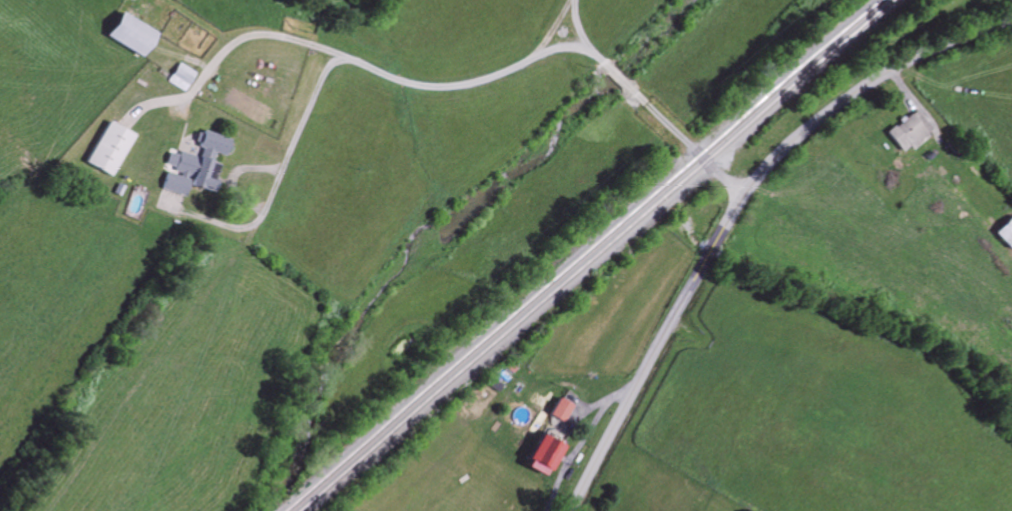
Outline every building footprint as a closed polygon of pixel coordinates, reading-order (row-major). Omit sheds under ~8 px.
[(159,33),(143,24),(153,6),(143,0),(132,0),(111,38),(145,57),(159,33)] [(188,92),(198,72),(180,63),(170,83),(188,92)] [(930,133),(935,129),(920,110),(915,114),(930,133)] [(930,136),(914,114),(889,132),(905,154),(930,136)] [(90,165),(116,176),(134,133),(108,122),(90,165)] [(214,192),(221,165),(213,163),(216,153),(227,157),(232,139),(202,131),(197,146),(204,149),(201,157),(181,151),(180,155),(170,152),(166,169),(169,169),(163,189),(187,196),(190,185),(214,192)] [(576,406),(562,398),(553,416),(566,423),(576,406)] [(568,447),(547,436),(530,467),(551,478),(568,447)]
